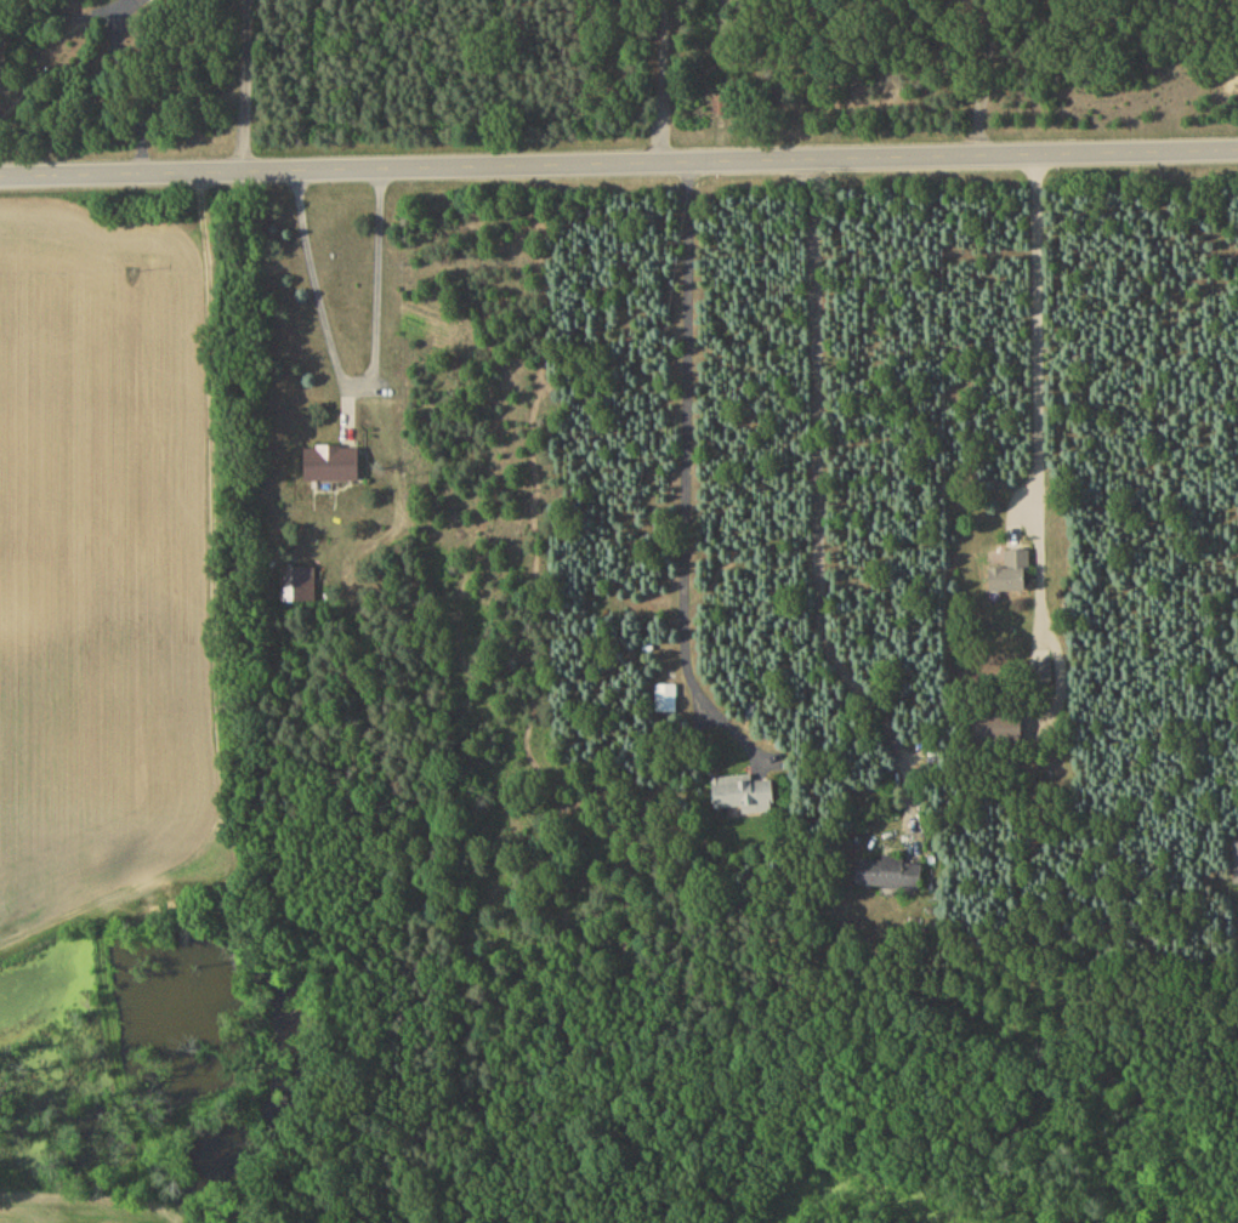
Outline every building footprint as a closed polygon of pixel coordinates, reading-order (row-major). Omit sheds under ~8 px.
[(714,99),(714,117),(726,117),(726,99),(714,99)] [(360,451),(306,451),(306,485),(360,485),(360,451)] [(1030,555),(1007,555),(1007,571),(991,571),(991,597),(1030,597),(1030,555)] [(316,607),(316,571),(282,571),(282,607),(316,607)] [(677,716),(677,689),(656,689),(656,716),(677,716)] [(712,782),(715,814),(741,811),(742,819),(777,816),(774,783),(753,784),(753,778),(712,782)] [(923,893),(924,865),(859,862),(858,890),(923,893)]
